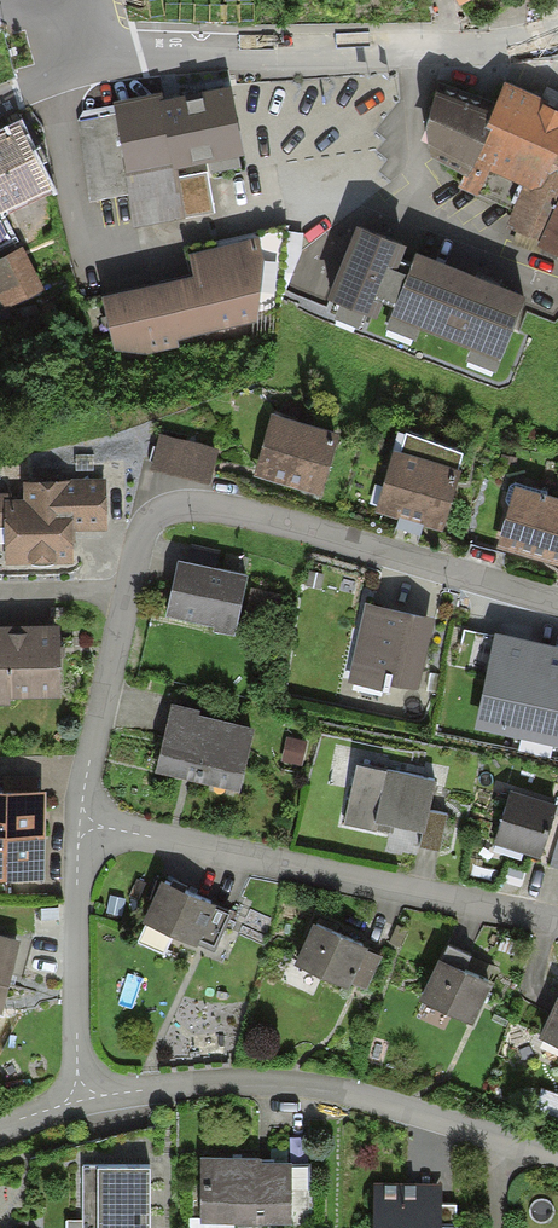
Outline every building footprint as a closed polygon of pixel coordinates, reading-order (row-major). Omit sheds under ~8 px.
[(499,81),(491,102),(460,176),(455,188),(508,209),(515,190),(539,183),(557,135),(557,105),(499,81)] [(460,176),(491,102),(435,82),(419,126),(427,155),(460,176)] [(111,108),(128,196),(135,230),(213,214),(203,165),(241,157),(228,92),(163,105),(162,98),(111,108)] [(111,108),(78,114),(91,204),(128,196),(111,108)] [(54,188),(27,127),(0,139),(0,211),(54,188)] [(539,183),(515,190),(508,209),(502,226),(535,242),(557,183),(557,135),(539,183)] [(535,242),(557,255),(557,183),(535,242)] [(10,236),(0,213),(0,240),(10,236)] [(357,232),(328,303),(377,323),(382,310),(396,315),(410,281),(397,275),(406,252),(378,240),(357,232)] [(194,282),(102,302),(115,362),(178,349),(176,343),(275,321),(258,244),(189,259),(194,282)] [(0,265),(0,297),(4,307),(42,290),(27,254),(0,265)] [(524,302),(417,260),(410,281),(396,315),(392,324),(499,366),(524,302)] [(335,435),(273,414),(252,478),(318,500),(321,490),(336,495),(350,455),(331,449),(335,435)] [(216,450),(158,435),(148,470),(207,486),(216,450)] [(401,455),(395,454),(378,514),(442,532),(465,453),(406,437),(401,455)] [(63,481),(62,509),(77,510),(77,531),(111,532),(112,482),(63,481)] [(514,489),(496,549),(557,567),(557,502),(514,489)] [(62,509),(8,508),(6,568),(76,570),(77,531),(77,510),(62,509)] [(235,637),(249,580),(177,564),(164,621),(235,637)] [(429,609),(366,597),(352,673),(382,679),(384,670),(416,677),(429,609)] [(495,619),(473,718),(557,736),(557,633),(495,619)] [(0,632),(0,703),(13,704),(13,693),(66,694),(67,633),(0,632)] [(199,701),(171,694),(152,765),(236,786),(253,721),(198,706),(199,701)] [(307,739),(285,735),(280,759),(302,763),(307,739)] [(403,750),(361,739),(340,819),(386,831),(389,817),(420,825),(415,843),(435,848),(445,813),(427,808),(437,770),(400,760),(403,750)] [(0,782),(0,869),(42,869),(43,783),(0,782)] [(510,785),(493,838),(538,853),(555,800),(510,785)] [(546,861),(557,865),(557,824),(546,861)] [(215,892),(162,868),(142,913),(213,945),(231,905),(213,897),(215,892)] [(368,935),(317,911),(296,958),(348,982),(351,976),(366,982),(382,947),(366,940),(368,935)] [(3,1006),(20,930),(0,925),(0,1006),(3,1006)] [(492,968),(443,946),(421,995),(470,1017),(492,968)] [(538,1030),(557,1039),(557,985),(538,1030)] [(201,1149),(201,1212),(191,1212),(191,1227),(233,1227),(233,1219),(289,1219),(290,1186),(307,1186),(307,1158),(289,1158),(289,1154),(261,1154),(261,1149),(201,1149)] [(85,1161),(86,1227),(154,1227),(154,1161),(85,1161)] [(375,1191),(374,1227),(441,1227),(442,1193),(375,1191)]
